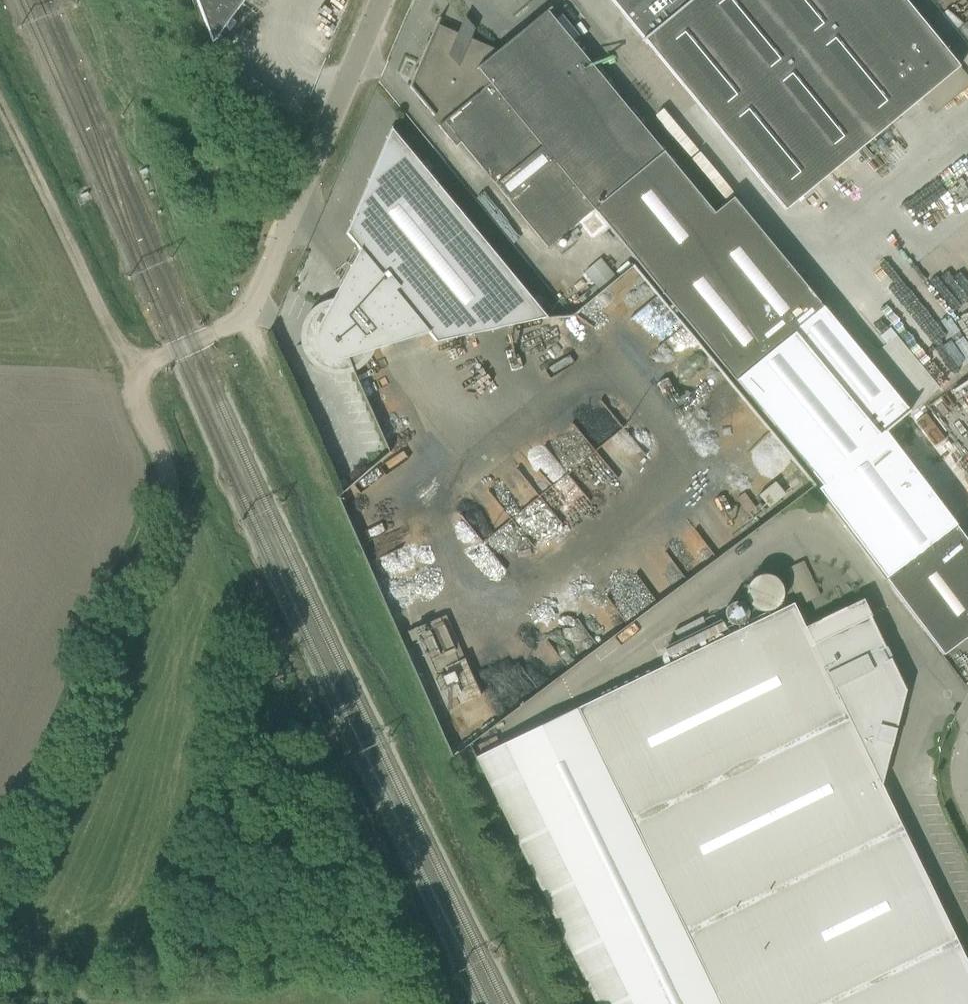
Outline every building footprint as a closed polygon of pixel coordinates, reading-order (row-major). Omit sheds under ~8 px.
[(212,44),(244,0),(196,0),(212,44)] [(959,67),(904,0),(611,0),(784,210),(959,67)] [(562,234),(593,209),(734,380),(822,307),(732,197),(714,214),(663,151),(547,11),(551,8),(550,7),(493,54),(486,45),(436,24),(409,86),(429,111),(433,108),(443,121),(438,125),(447,137),(452,133),(547,247),(562,234)] [(304,335),(304,337),(304,339),(304,340),(304,342),(305,344),(305,345),(305,347),(306,348),(307,350),(307,351),(308,353),(309,354),(310,356),(311,357),(312,358),(313,360),(314,361),(315,362),(316,363),(318,364),(319,365),(321,366),(322,367),(323,367),(325,368),(327,369),(328,369),(330,370),(331,370),(333,370),(335,370),(336,371),(338,371),(340,371),(341,370),(343,370),(344,370),(346,370),(348,369),(349,369),(351,368),(352,367),(354,367),(355,366),(357,365),(358,364),(360,363),(361,362),(362,360),(363,359),(364,358),(365,356),(366,355),(367,354),(368,352),(428,333),(436,342),(546,317),(391,128),(346,233),(359,249),(329,304),(327,304),(326,305),(324,306),(323,306),(321,307),(320,308),(319,309),(317,310),(316,311),(315,312),(314,313),(312,314),(311,315),(310,317),(309,318),(309,320),(308,321),(307,323),(306,324),(306,326),(305,327),(305,329),(305,330),(304,332),(304,334),(304,335)] [(813,458),(852,425),(845,416),(806,449),(813,458)] [(956,526),(885,579),(942,655),(967,636),(967,542),(956,526)] [(797,599),(817,587),(801,560),(781,572),(797,599)] [(577,708),(720,1003),(967,1003),(967,965),(881,784),(905,690),(889,659),(886,660),(881,649),(884,647),(869,617),(870,616),(862,599),(804,627),(793,603),(775,612),(577,708)] [(455,705),(476,696),(443,615),(401,631),(408,650),(427,643),(434,661),(426,664),(435,687),(446,683),(455,705)] [(577,708),(470,759),(588,1003),(720,1003),(577,708)]
